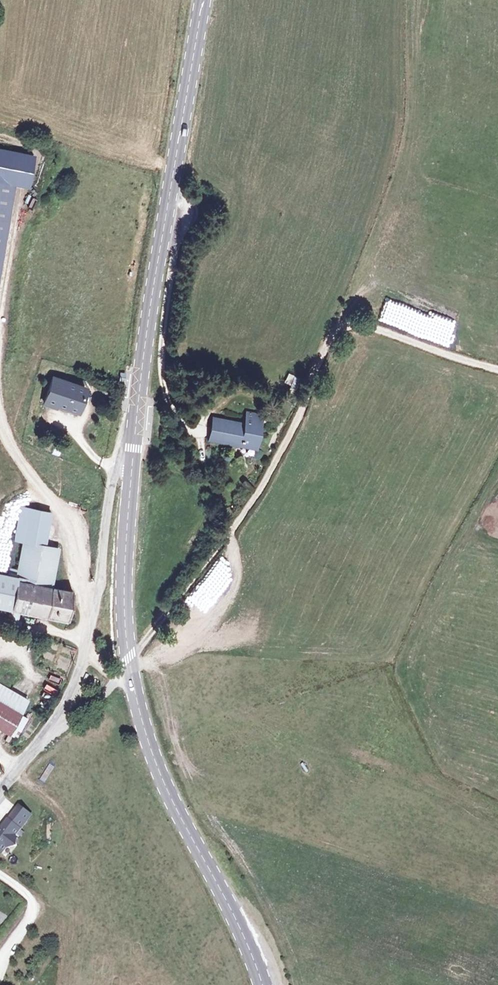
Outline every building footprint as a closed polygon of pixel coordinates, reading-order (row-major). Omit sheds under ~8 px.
[(14,185),(27,187),(33,155),(0,149),(0,266),(14,185)] [(56,405),(77,412),(85,388),(53,378),(44,404),(55,408),(56,405)] [(214,418),(211,439),(241,444),(242,437),(254,439),(258,411),(243,409),(242,421),(214,418)] [(242,437),(241,444),(253,446),(254,439),(242,437)] [(24,542),(45,546),(51,512),(21,507),(15,540),(24,542)] [(51,588),(58,549),(45,546),(24,542),(18,571),(11,569),(9,576),(0,574),(0,608),(11,610),(8,625),(12,626),(11,628),(16,629),(19,611),(67,621),(73,592),(51,588)] [(176,610),(197,626),(233,581),(212,565),(176,610)] [(47,676),(45,682),(55,685),(57,679),(47,676)] [(28,700),(0,685),(0,729),(9,733),(20,714),(28,700)] [(15,738),(28,719),(20,714),(9,733),(15,738)] [(38,778),(51,766),(46,761),(34,774),(38,778)] [(48,796),(45,801),(61,811),(64,806),(48,796)] [(9,820),(0,831),(0,851),(2,853),(7,847),(17,846),(16,835),(32,816),(19,806),(9,820)]
